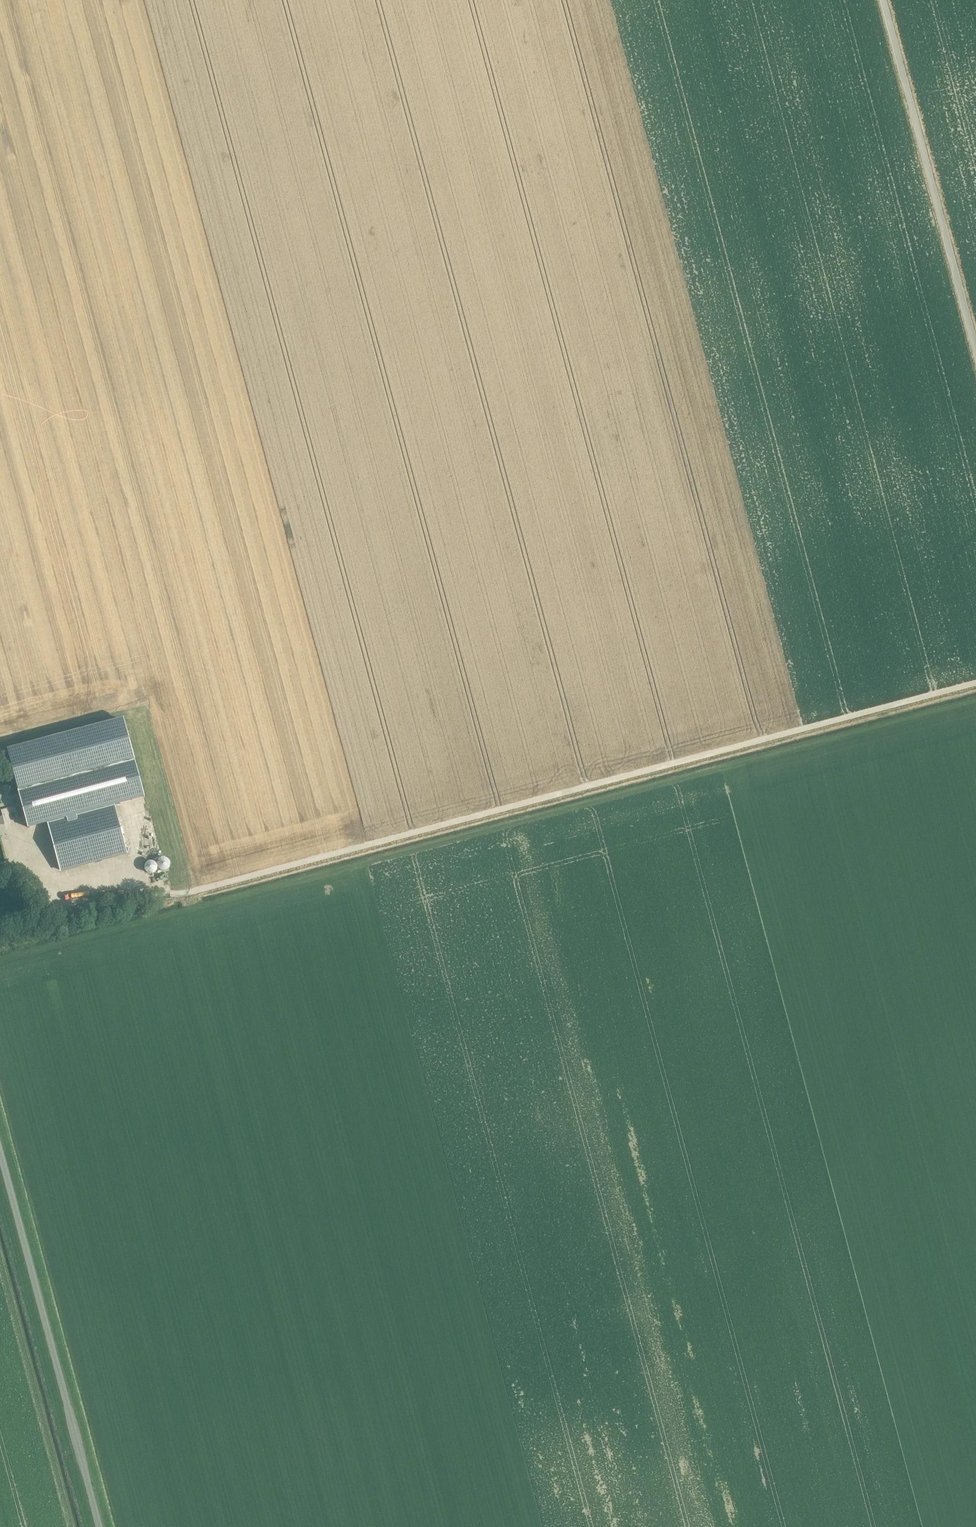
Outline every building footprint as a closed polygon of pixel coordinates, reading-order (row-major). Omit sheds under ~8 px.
[(127,853),(114,805),(144,797),(124,720),(7,751),(28,828),(48,823),(61,870),(127,853)] [(12,784),(4,786),(6,795),(14,793),(12,784)] [(139,861),(138,873),(149,874),(151,862),(139,861)]
